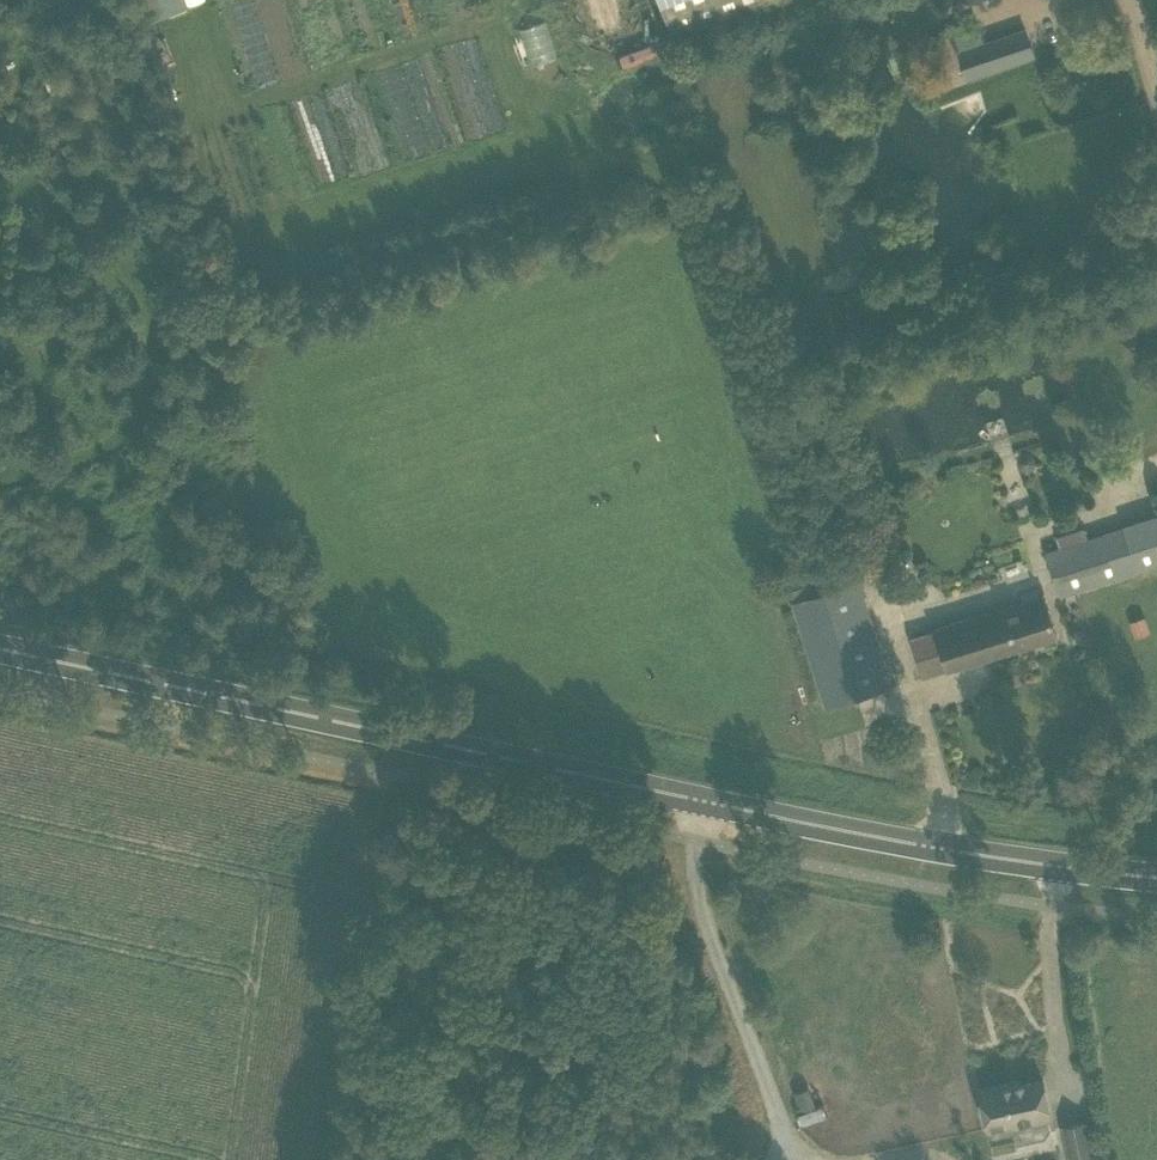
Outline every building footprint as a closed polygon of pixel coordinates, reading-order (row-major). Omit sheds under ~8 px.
[(159,17),(187,6),(184,0),(152,0),(159,17)] [(679,48),(817,0),(663,0),(679,48)] [(521,25),(525,63),(554,60),(549,22),(521,25)] [(984,43),(977,22),(953,30),(960,51),(968,76),(1034,54),(1026,29),(984,43)] [(1020,454),(1017,461),(1019,468),(1026,472),(1033,470),(1036,462),(1033,456),(1027,453),(1020,454)] [(1060,596),(1156,565),(1156,513),(1123,524),(1123,526),(1088,537),(1084,527),(1056,536),(1059,546),(1045,551),(1060,596)] [(790,589),(826,705),(891,685),(861,587),(864,586),(858,568),(790,589)] [(911,638),(923,675),(1057,634),(1045,595),(936,628),(936,630),(911,638)] [(1146,615),(1129,620),(1134,636),(1151,631),(1146,615)] [(1008,1082),(979,1088),(991,1141),(1014,1136),(1012,1126),(1051,1117),(1043,1079),(1009,1086),(1008,1082)]
